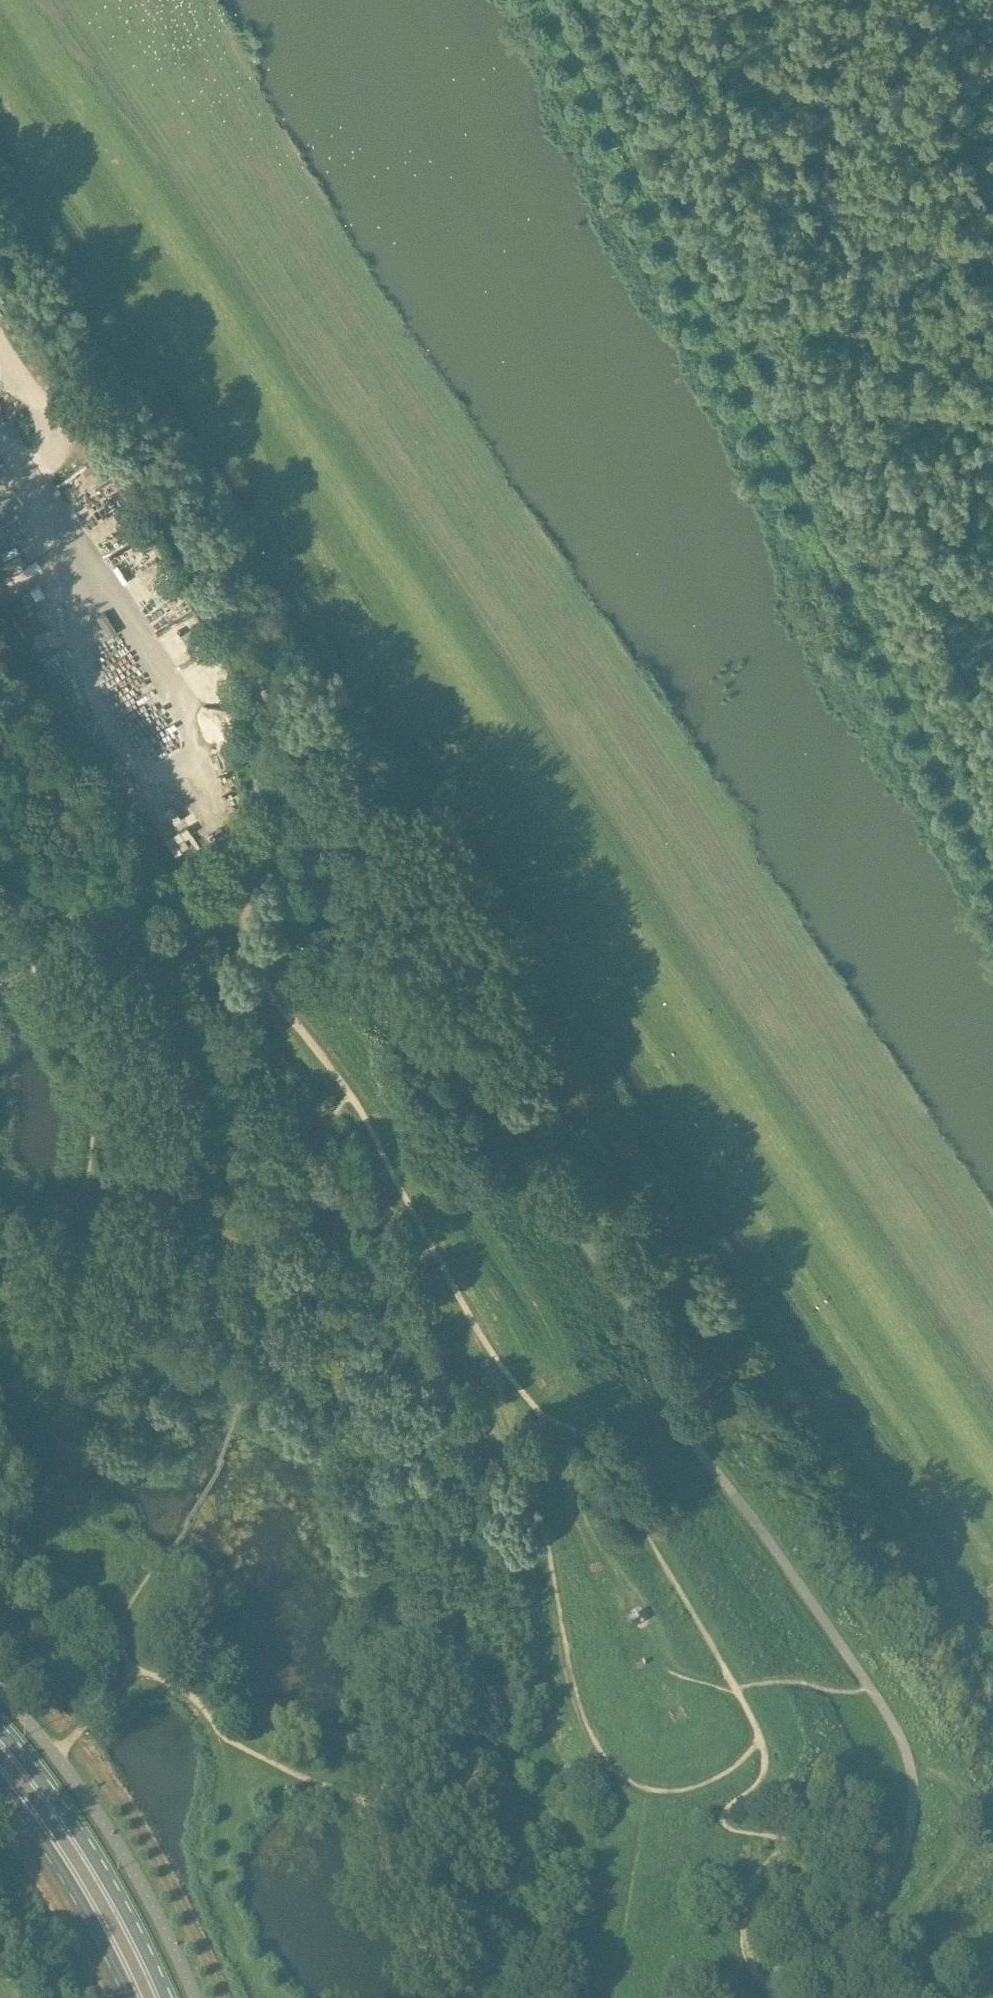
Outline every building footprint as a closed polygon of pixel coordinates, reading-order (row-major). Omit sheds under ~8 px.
[(175,1611),(165,1605),(158,1616),(168,1622),(175,1611)]
